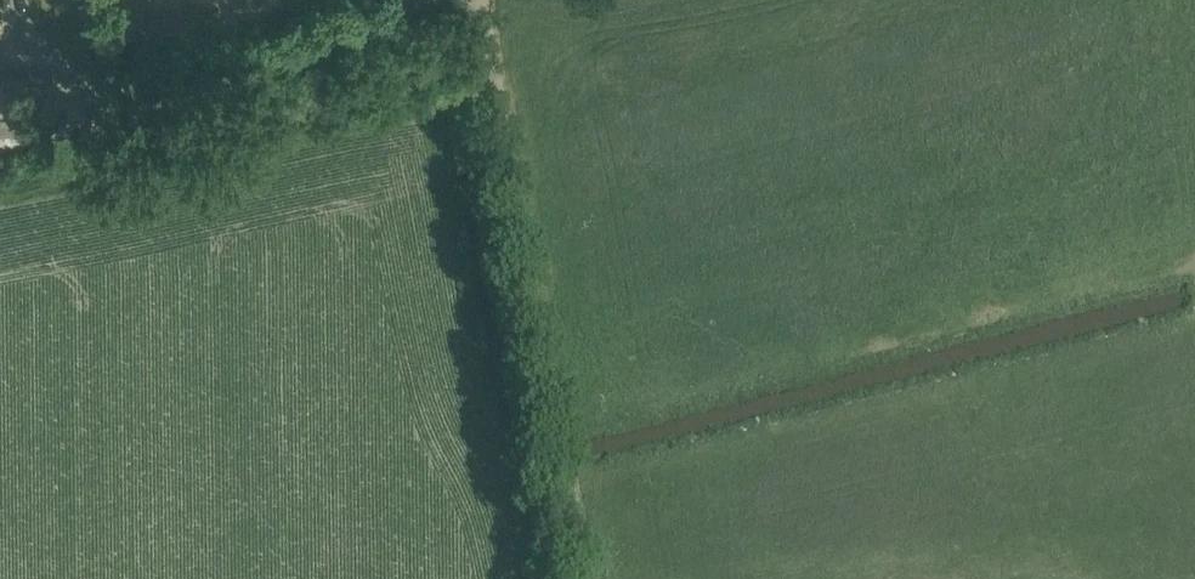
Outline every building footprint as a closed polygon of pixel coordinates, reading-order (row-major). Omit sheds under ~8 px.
[(0,91),(0,140),(28,140),(27,91),(0,91)]
